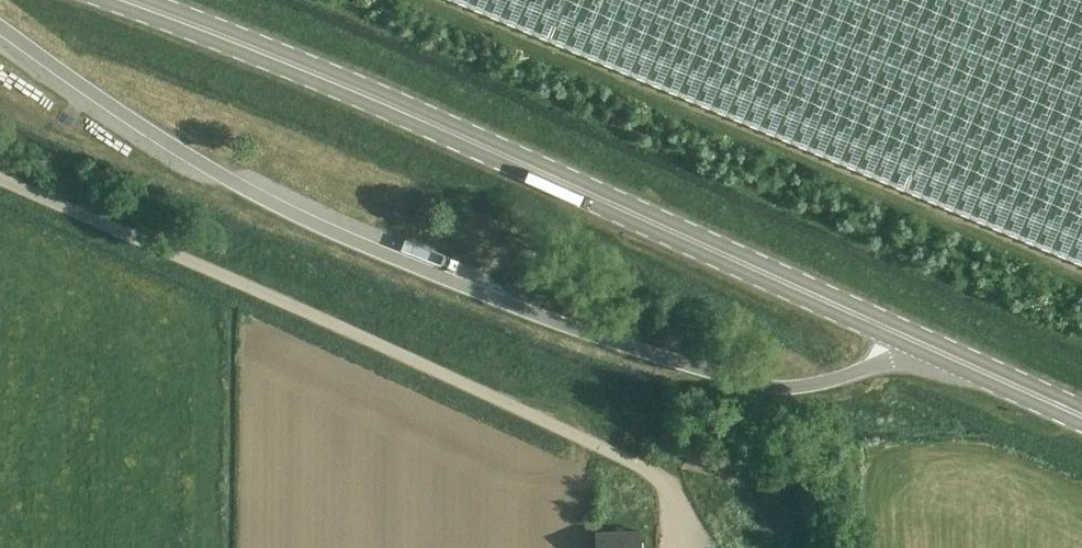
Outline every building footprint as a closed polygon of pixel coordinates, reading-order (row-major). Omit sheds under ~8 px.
[(962,212),(1081,263),(1081,0),(456,0),(962,212)] [(640,532),(597,533),(598,547),(641,547),(640,532)]
